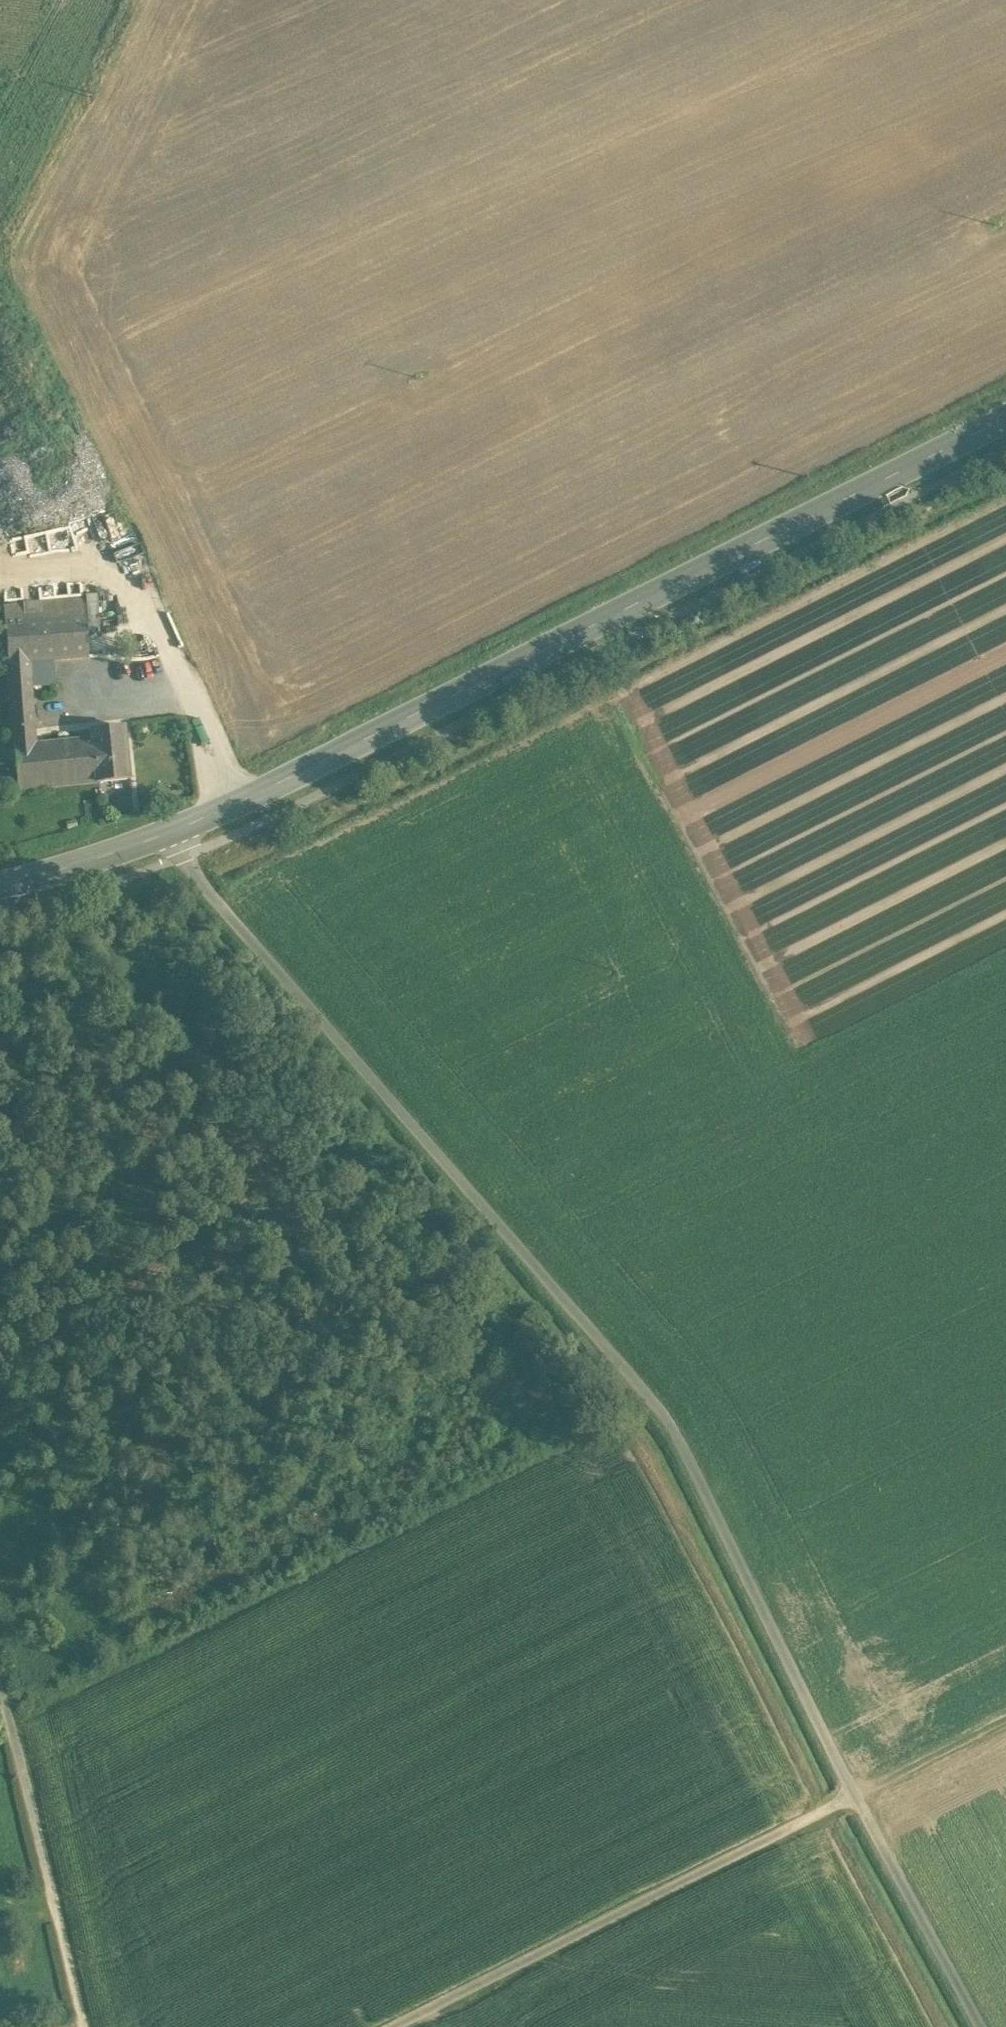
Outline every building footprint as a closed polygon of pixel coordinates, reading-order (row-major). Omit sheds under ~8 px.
[(44,569),(45,567),(44,565),(43,563),(41,562),(39,561),(37,562),(36,563),(34,565),(34,567),(34,569),(36,570),(37,572),(39,572),(42,572),(43,570),(44,569)] [(32,570),(33,568),(32,566),(31,564),(29,563),(27,563),(25,563),(24,564),(22,566),(22,568),(22,570),(24,572),(25,573),(27,573),(30,573),(31,572),(32,570)] [(83,599),(3,605),(4,622),(26,620),(29,662),(52,660),(87,657),(83,599)] [(26,620),(4,622),(17,791),(96,782),(92,738),(79,739),(34,744),(30,687),(29,662),(26,620)] [(52,660),(29,662),(30,687),(54,685),(52,660)] [(122,726),(78,731),(79,739),(92,738),(96,782),(96,783),(128,779),(122,726)]
